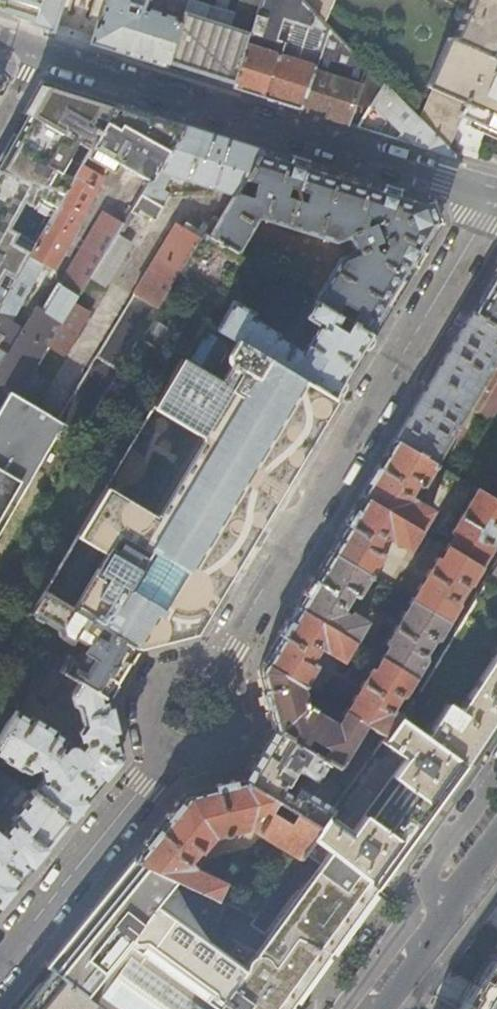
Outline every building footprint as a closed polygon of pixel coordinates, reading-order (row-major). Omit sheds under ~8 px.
[(33,20),(39,0),(0,0),(0,10),(33,20)] [(33,20),(32,25),(54,32),(63,0),(39,0),(33,20)] [(168,63),(180,20),(148,9),(150,0),(109,0),(103,21),(97,19),(90,43),(137,58),(167,67),(168,63)] [(330,28),(321,19),(302,0),(262,0),(250,38),(235,83),(233,88),(265,98),(300,109),(314,72),(330,28)] [(321,19),(330,0),(302,0),(321,19)] [(496,36),(496,34),(496,0),(442,0),(463,9),(416,114),(447,145),(461,116),(496,132),(496,37),(496,36)] [(182,15),(180,20),(168,63),(198,71),(235,83),(250,38),(182,15)] [(346,124),(361,87),(314,72),(300,109),(326,117),(346,124)] [(115,103),(41,80),(0,154),(0,308),(115,103)] [(455,157),(456,154),(447,145),(416,114),(382,81),(357,127),(421,147),(455,157)] [(115,103),(0,308),(0,383),(10,389),(19,394),(36,366),(50,343),(90,279),(122,225),(103,215),(45,310),(36,306),(22,329),(9,320),(22,295),(25,294),(41,265),(50,270),(101,179),(98,176),(107,160),(143,179),(142,183),(146,185),(183,125),(142,112),(115,103)] [(215,135),(183,125),(146,185),(122,225),(90,279),(101,285),(127,243),(119,237),(134,212),(138,214),(141,210),(155,218),(161,208),(160,206),(168,192),(165,189),(169,176),(235,196),(244,180),(262,149),(215,135)] [(354,249),(342,254),(304,317),(315,324),(300,350),(277,336),(277,333),(249,316),(250,312),(231,300),(213,328),(332,399),(359,355),(408,273),(437,224),(428,201),(389,189),(343,174),(262,149),(244,180),(255,184),(251,198),(235,196),(220,220),(210,236),(204,234),(201,239),(181,272),(220,297),(243,257),(237,252),(258,217),(333,241),(349,236),(354,249)] [(220,220),(213,217),(204,234),(210,236),(220,220)] [(181,272),(201,239),(175,224),(133,293),(134,294),(59,418),(61,419),(82,431),(181,272)] [(472,312),(496,328),(496,270),(472,312)] [(87,309),(76,301),(50,343),(62,350),(87,309)] [(472,312),(395,441),(436,465),(440,467),(456,441),(452,437),(452,436),(496,361),(496,328),(472,312)] [(43,592),(136,647),(194,632),(224,581),(263,516),(332,399),(213,328),(205,323),(43,592)] [(48,373),(36,366),(19,394),(31,402),(48,373)] [(10,389),(0,407),(0,525),(52,435),(56,436),(61,429),(57,427),(61,419),(59,418),(31,402),(19,394),(10,389)] [(415,501),(413,504),(408,500),(407,498),(413,490),(418,492),(432,468),(436,465),(395,441),(383,461),(362,496),(428,535),(437,519),(429,514),(431,511),(415,501)] [(477,489),(451,532),(453,533),(446,545),(480,565),(491,547),(489,539),(496,529),(496,501),(477,489)] [(419,550),(428,535),(362,496),(342,530),(329,552),(370,576),(372,572),(371,570),(386,546),(381,542),(386,533),(393,537),(393,540),(407,549),(411,546),(419,550)] [(469,584),(480,565),(446,545),(438,558),(436,557),(411,599),(447,621),(458,603),(456,595),(461,586),(469,584)] [(366,579),(370,576),(329,552),(316,572),(296,607),(361,645),(371,629),(364,624),(365,620),(351,612),(348,613),(341,609),(347,601),(351,603),(366,579)] [(420,689),(401,713),(396,719),(463,766),(490,725),(496,715),(496,561),(420,689)] [(131,655),(136,647),(43,592),(30,613),(58,630),(61,637),(71,642),(74,638),(83,643),(76,656),(68,653),(64,660),(39,646),(33,654),(44,662),(62,673),(70,677),(105,698),(131,655)] [(447,621),(411,599),(385,642),(387,644),(380,655),(414,676),(425,658),(424,651),(431,638),(438,637),(447,621)] [(352,660),(361,645),(296,607),(274,643),(263,662),(304,686),(320,656),(315,652),(321,644),(327,648),(326,650),(341,659),(344,655),(352,660)] [(372,666),(370,665),(345,709),(365,721),(387,732),(396,719),(401,713),(391,707),(391,705),(398,694),(404,693),(414,676),(380,655),(372,666)] [(47,698),(62,673),(44,662),(29,688),(47,698)] [(345,709),(337,723),(315,710),(312,706),(309,706),(304,686),(263,662),(258,670),(269,716),(273,729),(303,746),(309,737),(325,746),(320,756),(338,766),(365,721),(345,709)] [(63,744),(61,734),(56,731),(56,729),(31,714),(28,717),(16,709),(0,736),(0,768),(6,760),(17,767),(19,766),(27,771),(34,766),(38,768),(40,771),(41,781),(34,789),(68,819),(101,778),(119,755),(105,698),(70,677),(67,682),(74,686),(70,692),(72,702),(77,706),(80,720),(76,726),(79,742),(77,744),(70,744),(65,746),(63,744)] [(381,742),(404,759),(351,833),(327,817),(320,825),(312,838),(376,887),(395,861),(440,798),(463,766),(396,719),(387,732),(381,742)] [(327,817),(334,807),(300,785),(294,794),(285,788),(298,768),(317,779),(324,769),(350,784),(355,776),(348,772),(338,766),(320,756),(315,753),(306,747),(303,746),(273,729),(266,740),(246,772),(242,780),(277,801),(296,812),(320,825),(327,817)] [(315,753),(318,749),(308,742),(306,747),(315,753)] [(362,752),(360,752),(348,772),(355,776),(369,758),(363,754),(362,752)] [(296,812),(290,822),(271,811),(277,801),(242,780),(184,794),(163,821),(132,859),(175,879),(214,896),(221,881),(194,865),(188,860),(197,850),(200,851),(215,835),(222,833),(226,834),(229,831),(248,826),(295,858),(302,850),(312,838),(320,825),(296,812)] [(16,883),(68,819),(34,789),(11,817),(12,820),(3,831),(0,828),(0,904),(16,883)] [(302,850),(319,863),(273,925),(329,951),(366,902),(376,887),(312,838),(302,850)] [(222,956),(153,906),(175,879),(132,859),(95,906),(47,965),(53,970),(96,1004),(103,1008),(288,1008),(316,970),(329,951),(273,925),(253,953),(235,941),(222,956)] [(53,970),(22,1008),(92,1008),(96,1004),(53,970)] [(486,988),(484,987),(469,1008),(496,1008),(496,970),(486,988)]
